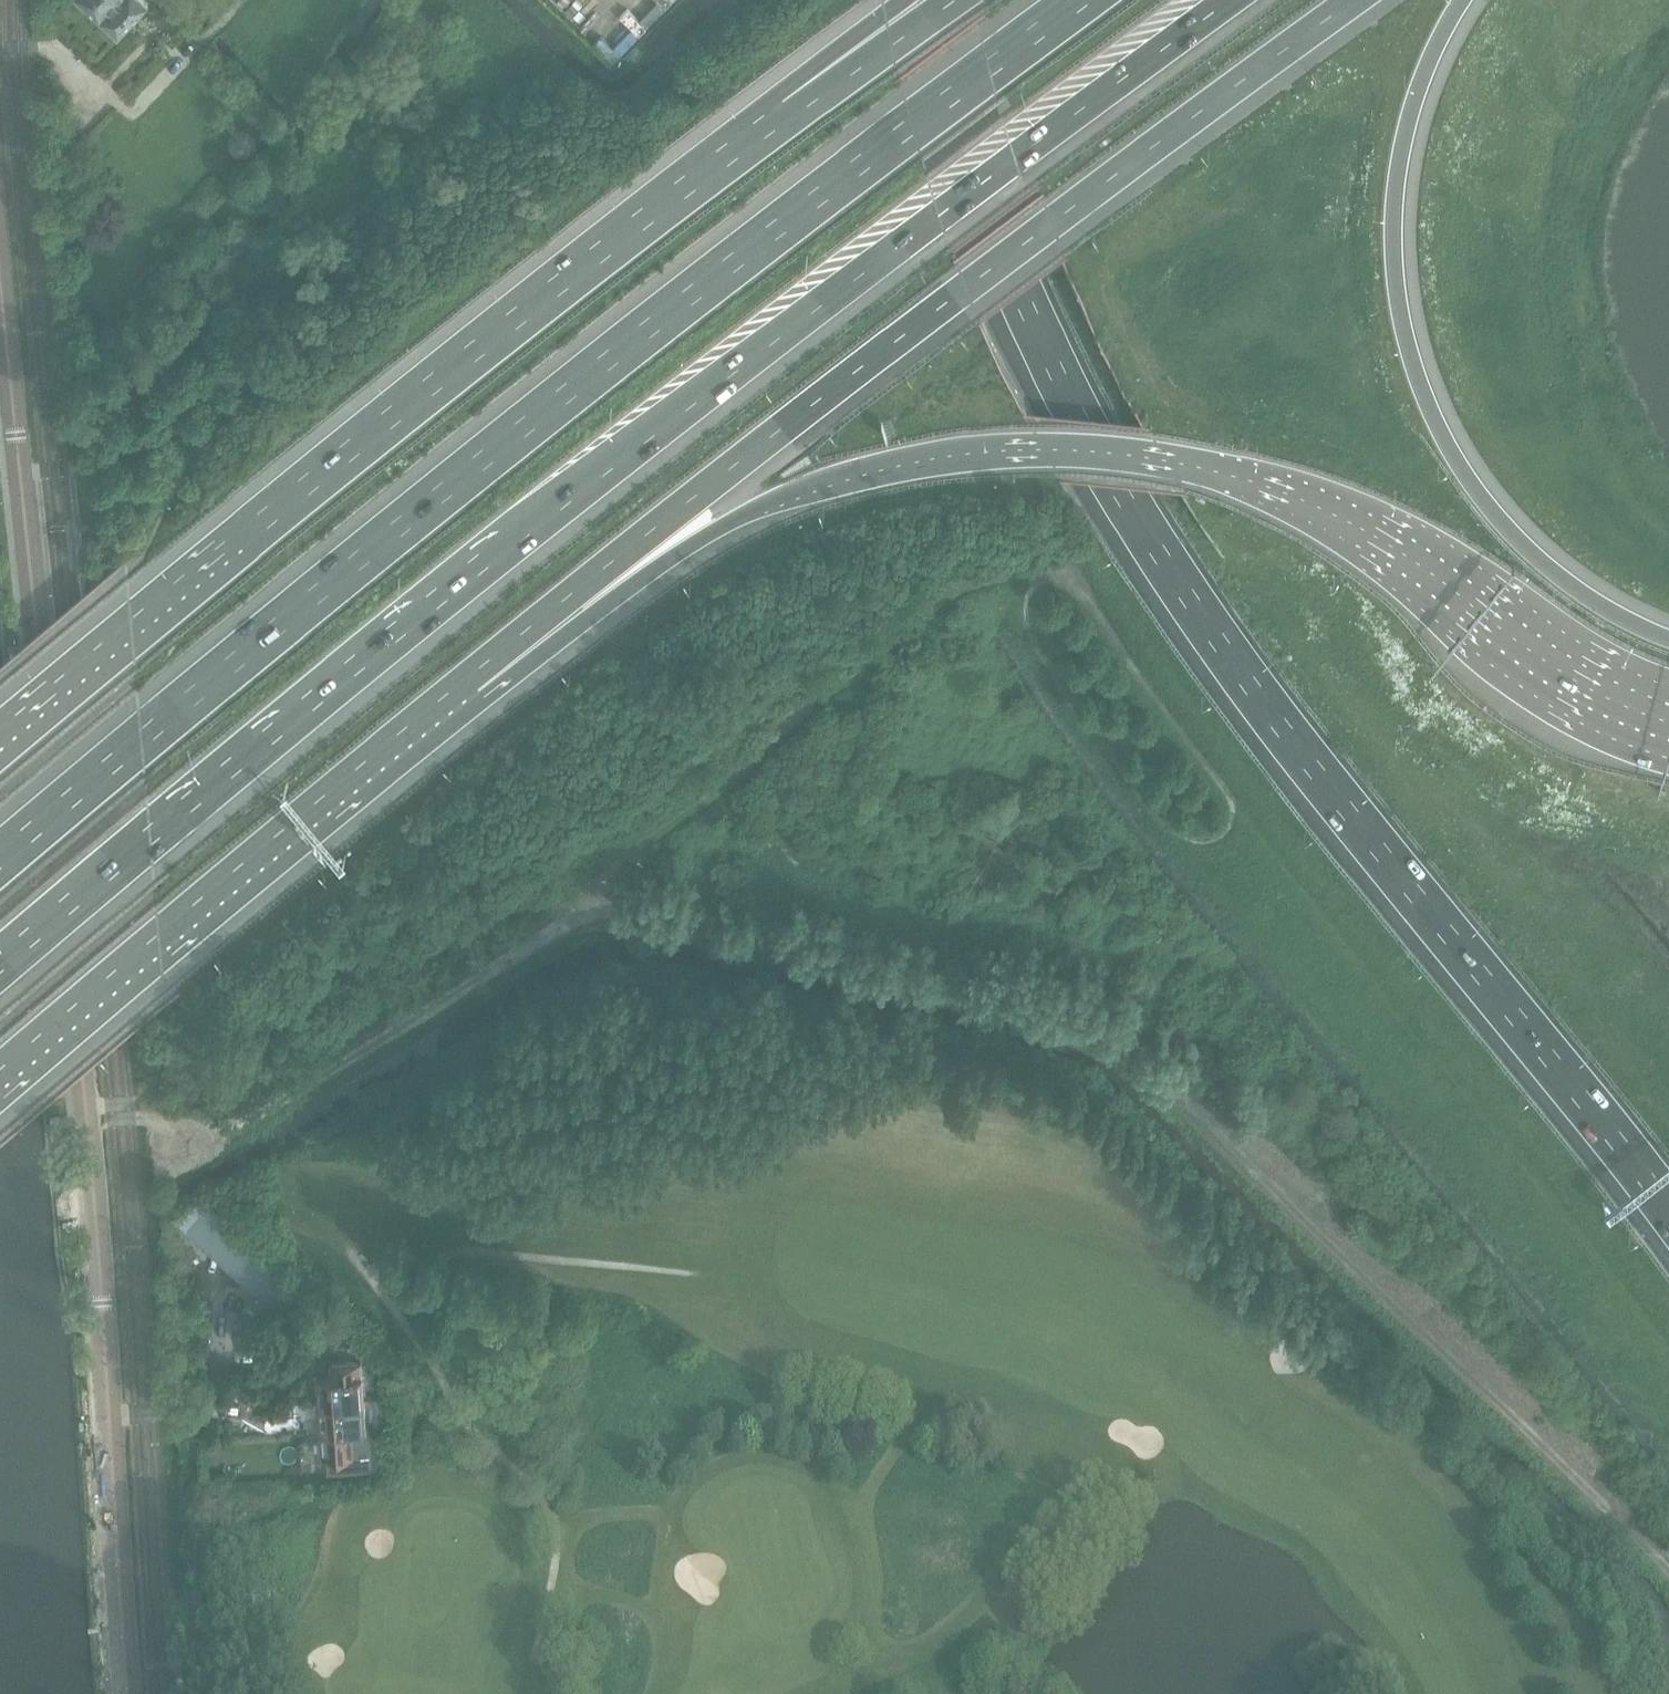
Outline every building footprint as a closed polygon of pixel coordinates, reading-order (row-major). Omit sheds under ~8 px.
[(118,34),(148,2),(146,0),(82,0),(118,34)] [(248,156),(256,148),(255,135),(247,128),(236,128),(228,137),(228,148),(236,155),(248,156)] [(202,1210),(186,1228),(225,1264),(241,1245),(221,1227),(202,1210)] [(234,1214),(221,1227),(241,1245),(254,1232),(234,1214)] [(241,1245),(225,1264),(227,1266),(238,1276),(255,1258),(241,1245)] [(255,1258),(238,1276),(274,1309),(278,1312),(294,1294),(255,1258)] [(302,1293),(279,1319),(288,1328),(312,1302),(302,1293)] [(319,1405),(351,1402),(364,1401),(361,1361),(329,1363),(330,1377),(317,1378),(319,1405)] [(254,1374),(237,1375),(237,1390),(255,1390),(254,1374)] [(351,1402),(319,1405),(320,1412),(321,1431),(366,1427),(364,1401),(351,1402)] [(366,1427),(321,1431),(322,1436),(323,1458),(355,1455),(354,1443),(367,1442),(366,1427)] [(198,1437),(187,1438),(188,1452),(199,1450),(198,1437)]
